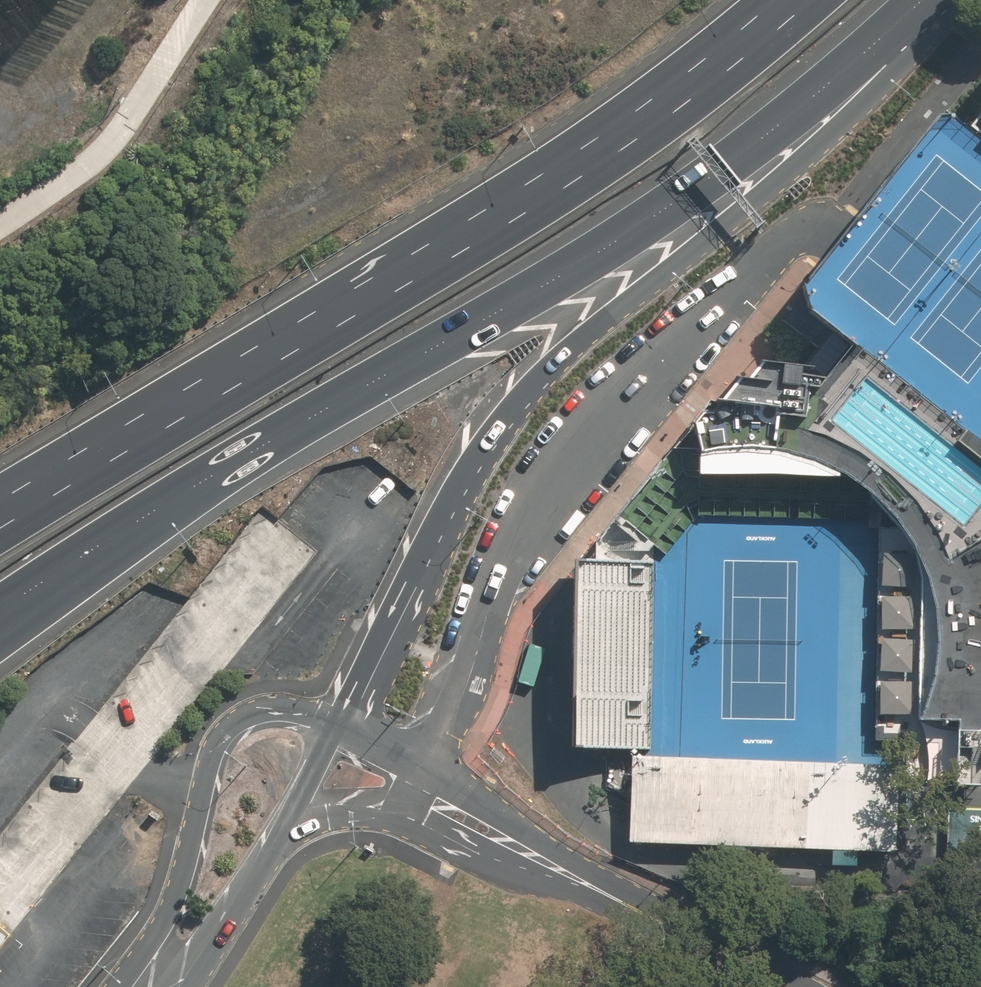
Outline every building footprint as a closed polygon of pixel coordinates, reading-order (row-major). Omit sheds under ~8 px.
[(861,355),(833,384),(810,371),(759,366),(748,382),(735,382),(713,415),(703,416),(695,428),(700,456),(744,453),(759,452),(783,455),(802,458),(818,464),(844,474),(868,491),(884,507),(883,524),(880,741),(908,741),(915,755),(914,775),(955,779),(956,786),(980,785),(980,448),(861,355)] [(634,756),(652,757),(655,581),(645,580),(646,571),(588,571),(586,602),(561,601),(562,628),(537,630),(534,765),(543,782),(570,782),(575,815),(631,832),(634,756)] [(652,757),(634,756),(631,832),(631,843),(902,850),(905,774),(906,764),(652,757)] [(980,898),(980,808),(920,805),(917,895),(980,898)]
